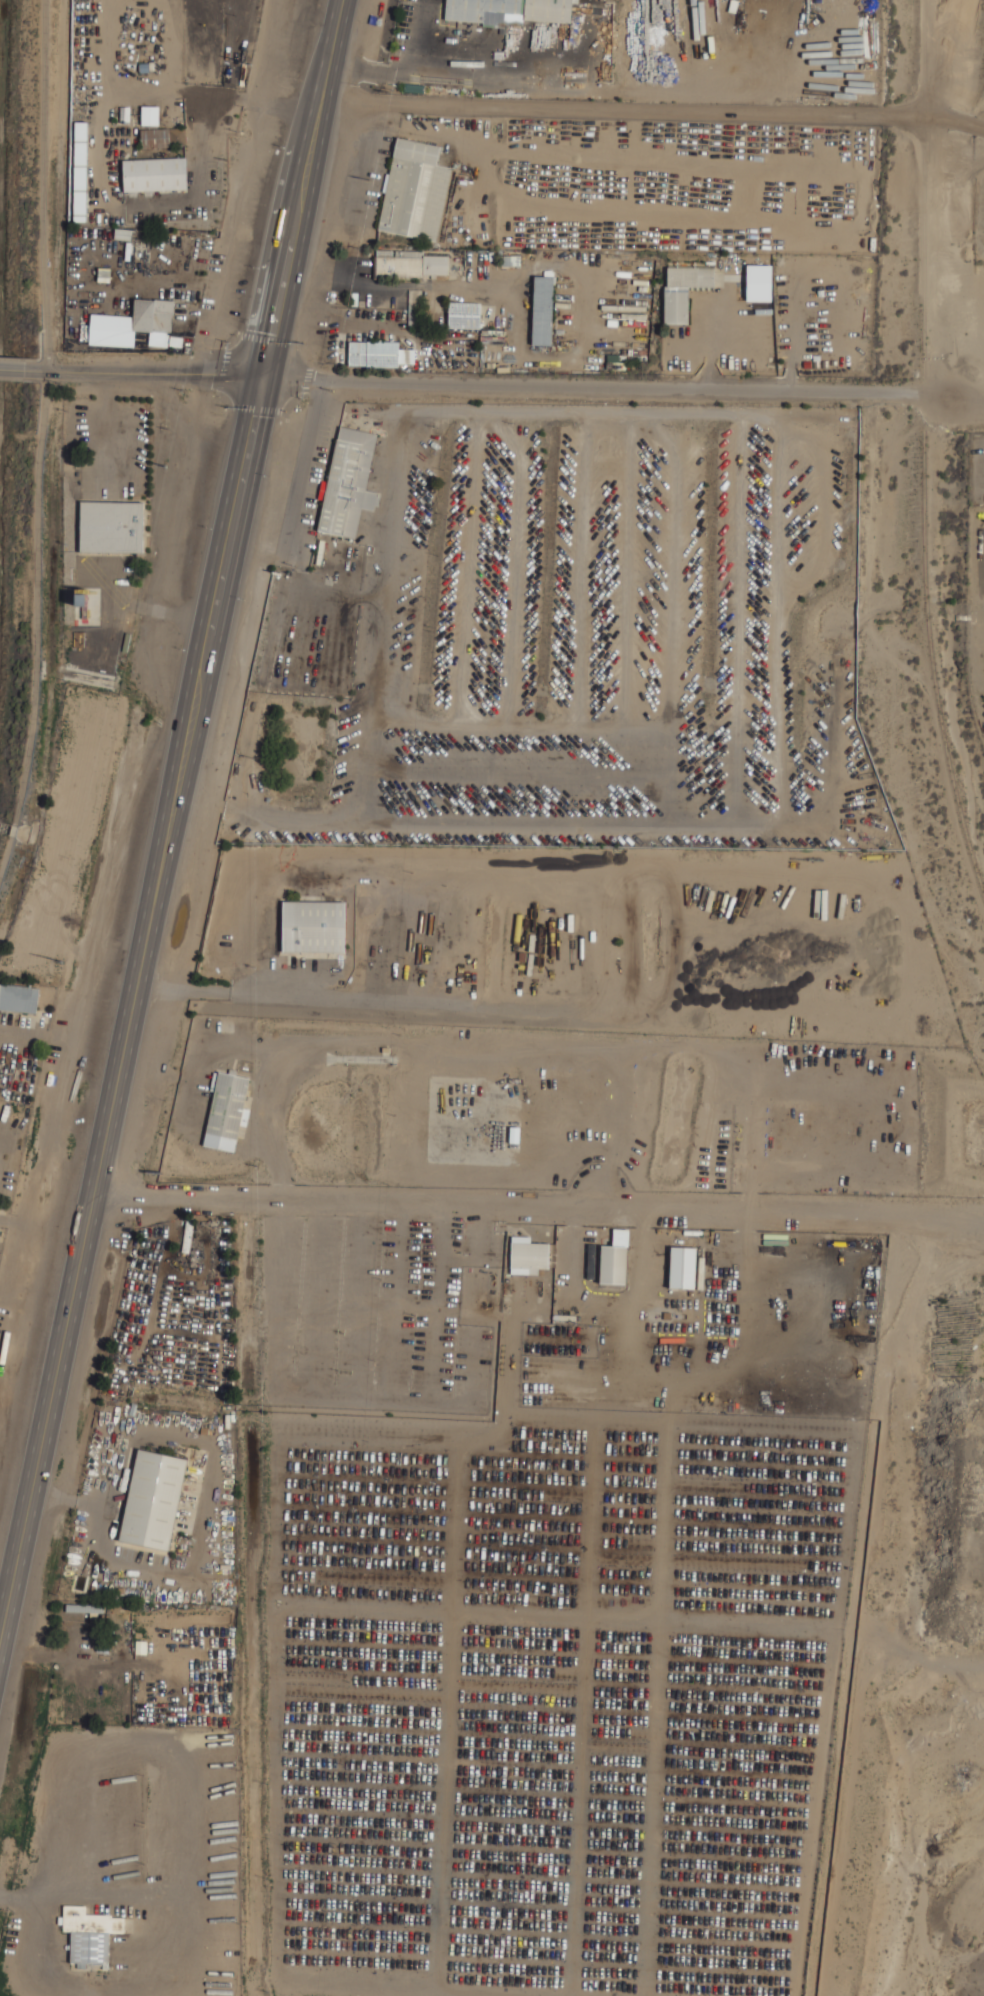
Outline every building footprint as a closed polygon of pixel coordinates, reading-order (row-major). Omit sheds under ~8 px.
[(445,22),(523,26),(523,20),(570,23),(572,3),(578,3),(578,0),(446,0),(445,22)] [(159,105),(141,105),(141,124),(159,124),(159,105)] [(73,221),(86,221),(88,122),(75,122),(73,221)] [(186,146),(186,127),(140,127),(140,146),(186,146)] [(437,241),(451,168),(437,165),(441,145),(395,137),(378,230),(437,241)] [(187,157),(123,158),(123,191),(188,190),(187,157)] [(114,240),(126,240),(125,260),(132,260),(133,229),(115,228),(114,240)] [(449,256),(424,255),(424,251),(376,250),(375,275),(448,276),(449,256)] [(772,265),(747,265),(746,301),(772,301),(772,265)] [(688,324),(689,286),(714,286),(714,268),(666,267),(665,323),(688,324)] [(552,345),(554,276),(534,276),(532,345),(552,345)] [(89,343),(135,346),(136,332),(149,333),(148,345),(181,347),(182,336),(170,335),(173,299),(135,297),(133,316),(91,313),(89,343)] [(481,303),(449,302),(448,328),(480,329),(481,303)] [(399,342),(349,341),(349,366),(399,367),(399,364),(414,364),(415,349),(398,349),(399,342)] [(367,489),(377,433),(338,426),(319,532),(356,538),(361,508),(376,511),(380,492),(367,489)] [(143,501),(81,500),(80,549),(142,550),(143,501)] [(282,952),(345,952),(345,901),(283,901),(282,952)] [(37,1011),(38,986),(0,984),(0,1009),(37,1011)] [(204,1146),(236,1151),(249,1077),(217,1072),(204,1146)] [(182,1251),(189,1252),(194,1222),(187,1221),(182,1251)] [(601,1245),(600,1283),(626,1284),(627,1229),(613,1229),(613,1246),(601,1245)] [(511,1273),(538,1274),(538,1268),(549,1269),(549,1243),(530,1242),(530,1236),(511,1236),(511,1273)] [(670,1288),(695,1288),(696,1247),(671,1247),(670,1288)] [(169,1550),(187,1459),(138,1449),(120,1541),(169,1550)] [(71,1931),(70,1965),(86,1966),(86,1964),(108,1965),(109,1932),(124,1933),(124,1916),(85,1915),(86,1906),(64,1905),(63,1931),(71,1931)]
